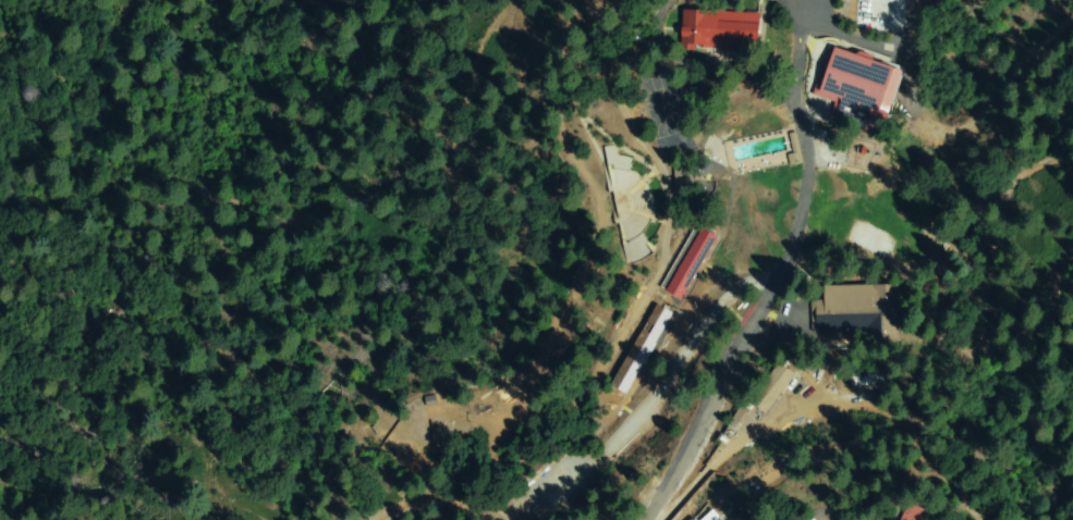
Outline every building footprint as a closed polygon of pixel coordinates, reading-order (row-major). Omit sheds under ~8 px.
[(739,11),(743,11),(743,15),(760,16),(759,49),(683,47),(684,12),(739,14),(739,11)] [(882,131),(837,114),(842,100),(820,91),(836,50),(903,74),(882,131)] [(801,163),(794,164),(792,135),(798,135),(801,163)] [(716,237),(681,299),(669,292),(704,231),(716,237)] [(878,289),(898,288),(900,344),(862,346),(862,330),(814,332),(813,302),(826,301),(826,287),(878,285),(878,289)] [(797,302),(809,302),(809,330),(797,330),(797,302)] [(612,386),(658,307),(671,314),(626,394),(612,386)] [(850,373),(868,370),(870,380),(895,374),(898,383),(880,387),(879,383),(853,388),(850,373)] [(901,399),(910,393),(918,404),(910,410),(901,399)] [(941,518),(940,519),(902,519),(909,504),(941,518)] [(710,509),(699,519),(721,519),(710,509)]
